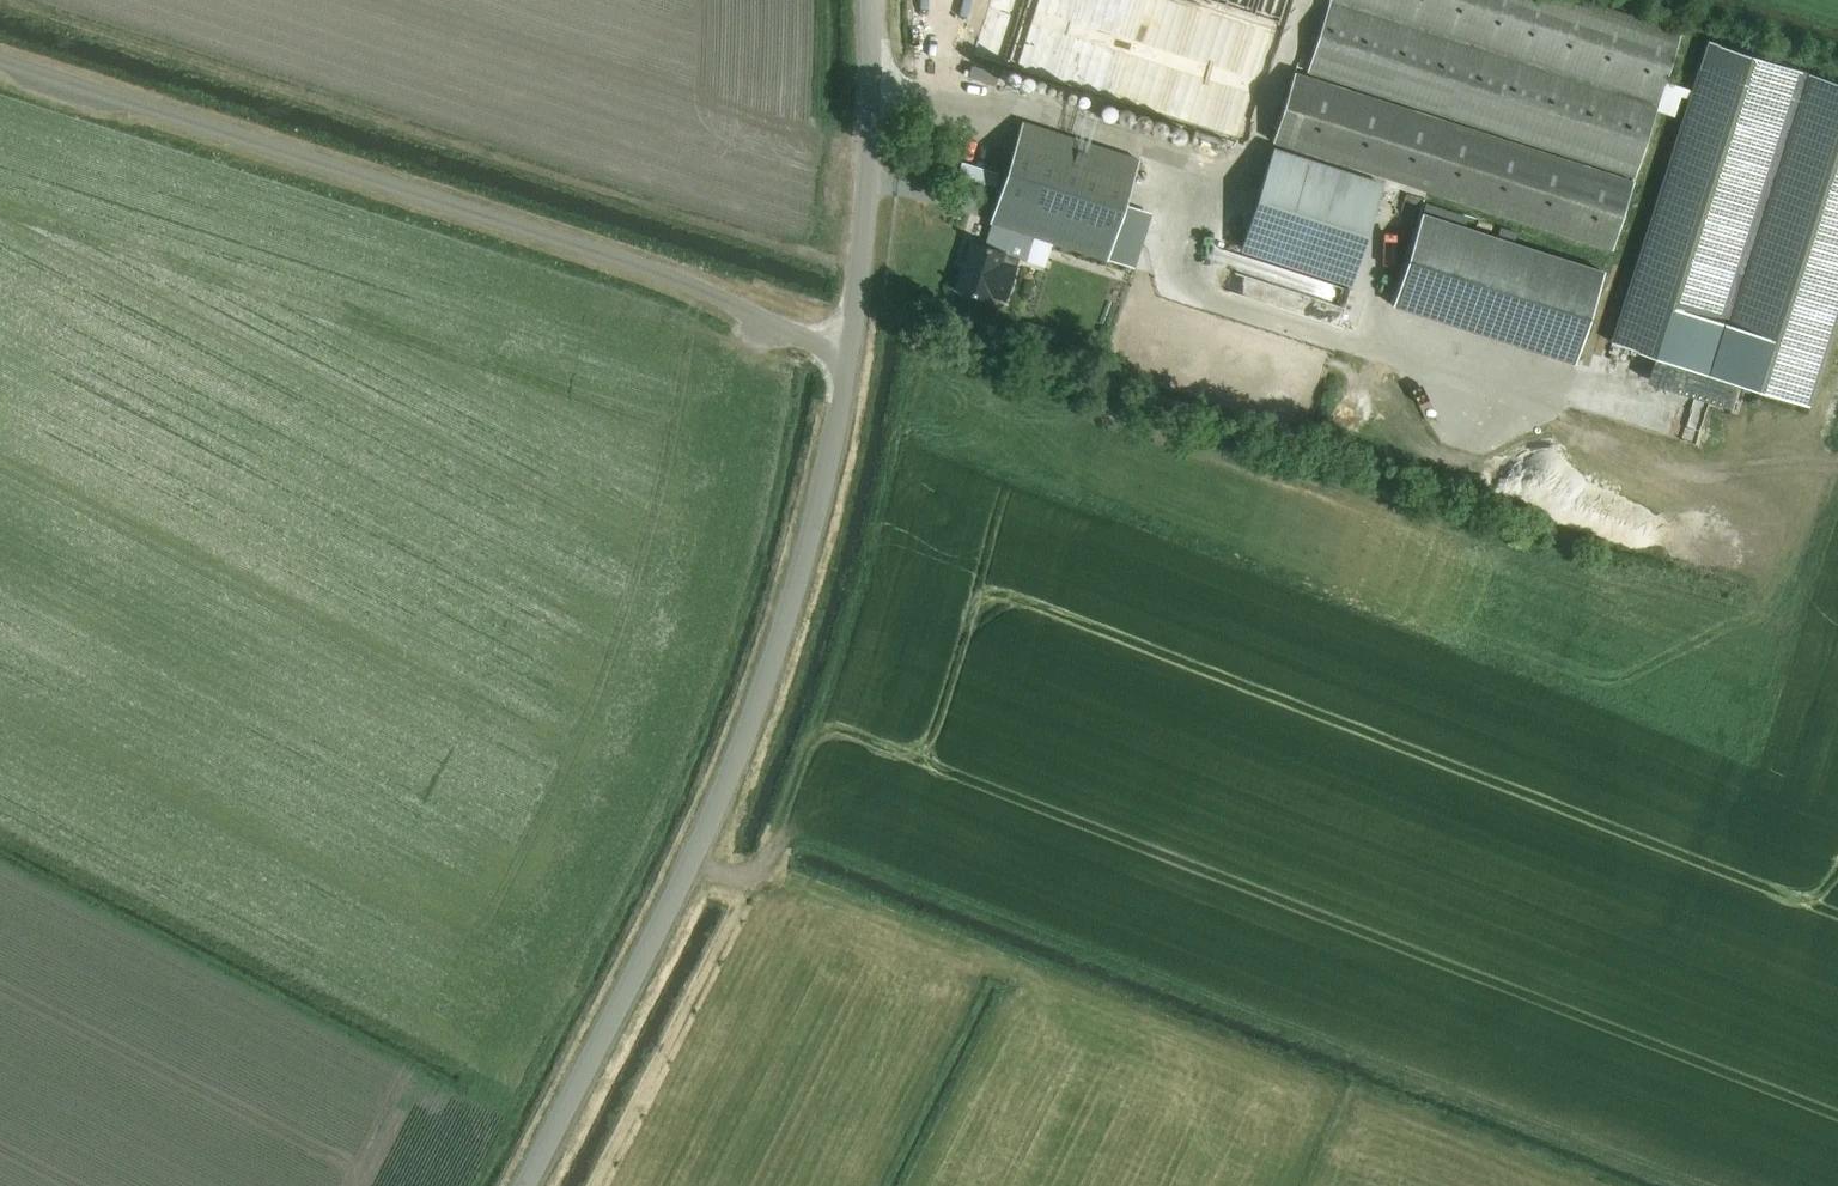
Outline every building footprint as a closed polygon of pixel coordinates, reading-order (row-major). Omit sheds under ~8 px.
[(1253,144),(1300,0),(1003,0),(984,57),(1253,144)] [(1682,31),(1585,0),(1330,0),(1307,71),(1635,177),(1682,31)] [(1666,82),(1657,110),(1675,116),(1681,96),(1690,99),(1611,343),(1811,406),(1837,323),(1837,82),(1708,40),(1692,90),(1666,82)] [(1312,77),(1295,71),(1272,141),(1290,146),(1612,250),(1635,181),(1312,77)] [(1139,158),(1023,122),(984,245),(970,241),(955,289),(992,300),(1007,254),(1026,261),(1034,236),(1104,260),(1139,158)] [(1352,286),(1385,183),(1274,147),(1240,250),(1352,286)] [(1574,371),(1603,280),(1420,222),(1391,313),(1574,371)]
